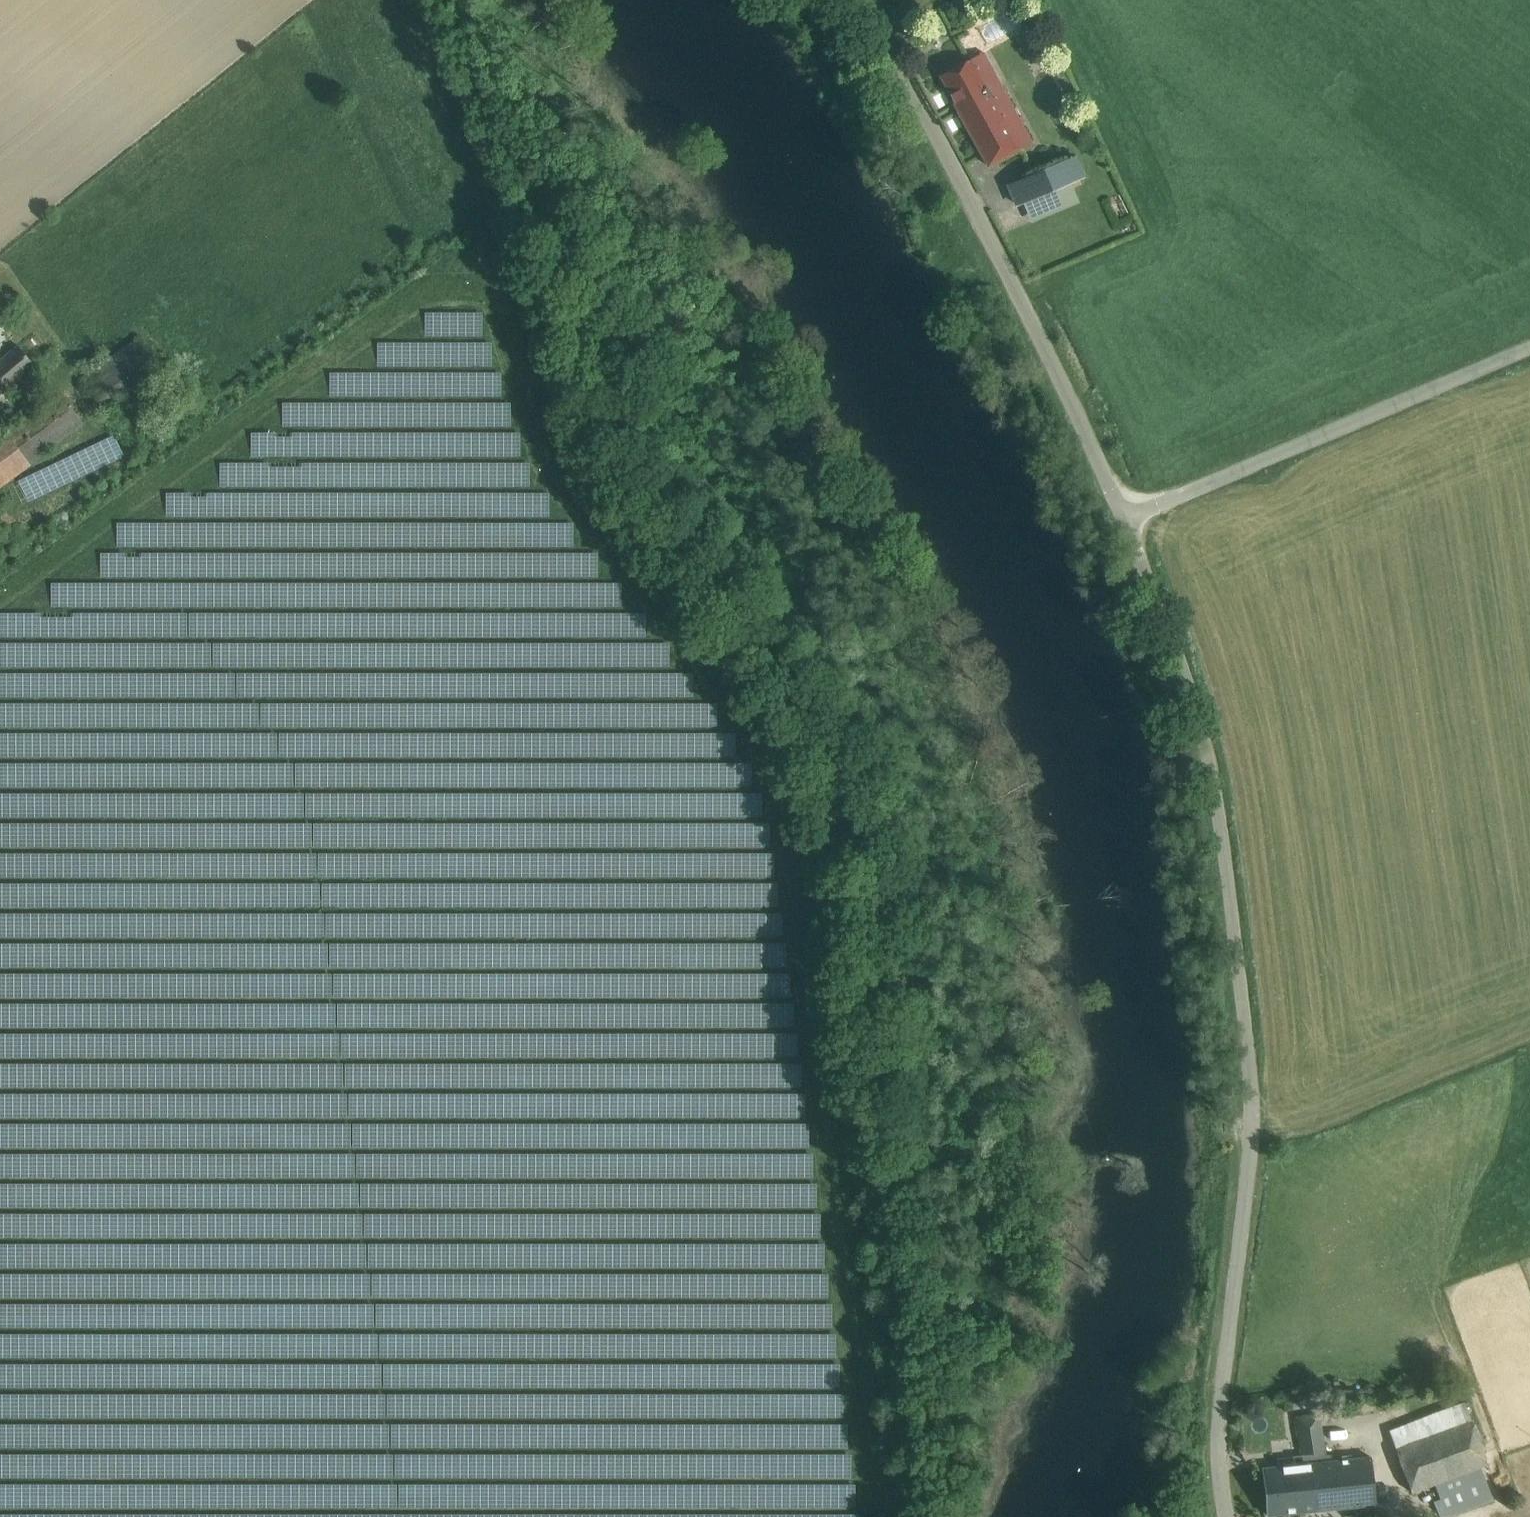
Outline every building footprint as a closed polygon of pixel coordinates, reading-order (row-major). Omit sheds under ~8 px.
[(984,52),(941,76),(956,103),(955,104),(989,166),(1033,142),(1003,87),(984,52)] [(1075,155),(1009,183),(1018,205),(1084,177),(1075,155)] [(160,369),(137,336),(81,376),(105,407),(160,369)] [(6,393),(38,367),(18,343),(0,358),(0,385),(6,393)] [(0,437),(0,487),(44,455),(42,453),(85,422),(63,392),(0,437)] [(1440,1516),(1448,1516),(1494,1499),(1480,1467),(1487,1464),(1462,1402),(1390,1429),(1396,1448),(1413,1491),(1434,1485),(1440,1499),(1434,1501),(1440,1516)] [(1328,1509),(1323,1456),(1319,1414),(1296,1416),(1300,1465),(1293,1465),(1292,1457),(1278,1458),(1278,1466),(1263,1468),(1268,1515),(1328,1509)] [(1328,1455),(1323,1456),(1328,1509),(1376,1505),(1372,1457),(1329,1461),(1328,1455)]
